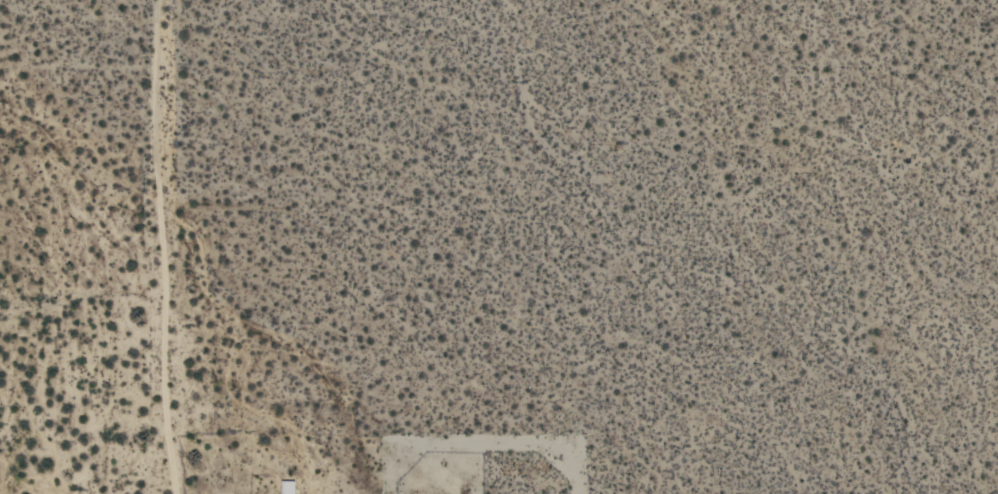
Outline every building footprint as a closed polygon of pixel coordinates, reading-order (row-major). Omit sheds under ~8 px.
[(295,480),(295,493),(281,493),(282,480),(295,480)]
